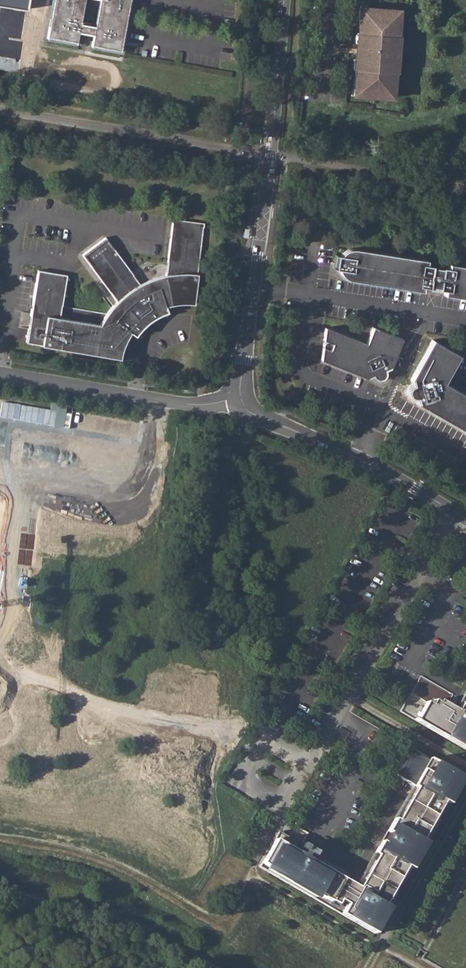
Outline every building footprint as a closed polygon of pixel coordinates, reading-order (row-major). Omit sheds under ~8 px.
[(26,10),(27,0),(0,0),(0,6),(26,10)] [(47,38),(76,43),(78,33),(93,36),(91,46),(121,51),(130,0),(100,0),(95,27),(80,24),(84,0),(54,0),(47,38)] [(365,13),(359,13),(359,19),(358,33),(361,33),(360,38),(357,38),(357,44),(356,57),(355,63),(358,64),(358,69),(355,68),(354,82),(353,82),(353,89),(359,89),(359,95),(387,97),(387,91),(393,92),(394,85),(393,85),(394,72),(393,72),(394,62),(397,62),(398,46),(395,46),(396,36),(397,36),(398,23),(399,23),(399,16),(393,16),(394,10),(366,8),(365,13)] [(37,270),(25,342),(119,357),(122,347),(124,341),(127,335),(131,329),(136,323),(143,317),(148,313),(155,309),(166,305),(173,304),(179,303),(185,303),(192,303),(202,223),(172,219),(165,276),(158,277),(153,279),(146,281),(140,284),(105,237),(81,254),(105,286),(117,301),(114,304),(110,309),(107,313),(61,306),(66,275),(37,270)] [(334,267),(338,268),(339,270),(341,274),(345,277),(350,279),(423,290),(423,288),(429,288),(429,286),(439,287),(439,290),(444,291),(444,294),(465,298),(465,266),(449,264),(449,268),(443,267),(443,268),(434,267),(434,266),(427,264),(427,260),(364,250),(353,248),(350,248),(347,249),(344,250),(341,254),(336,254),(334,267)] [(391,368),(402,338),(373,327),(367,344),(325,327),(324,340),(333,343),(330,350),(323,347),(321,359),(368,378),(373,375),(374,377),(376,379),(378,379),(380,379),(382,379),(383,378),(385,376),(386,374),(386,372),(386,371),(385,370),(391,368)] [(433,339),(410,378),(412,383),(411,384),(410,384),(409,386),(407,387),(407,389),(407,391),(407,393),(408,395),(410,396),(412,397),(413,397),(415,397),(417,402),(465,431),(465,395),(444,382),(460,355),(433,339)] [(460,711),(450,705),(456,695),(439,686),(421,676),(400,711),(465,749),(465,701),(460,711)] [(317,863),(322,856),(280,831),(259,867),(375,934),(465,778),(430,758),(429,760),(410,749),(391,782),(401,788),(406,780),(414,785),(356,886),(317,863)]
